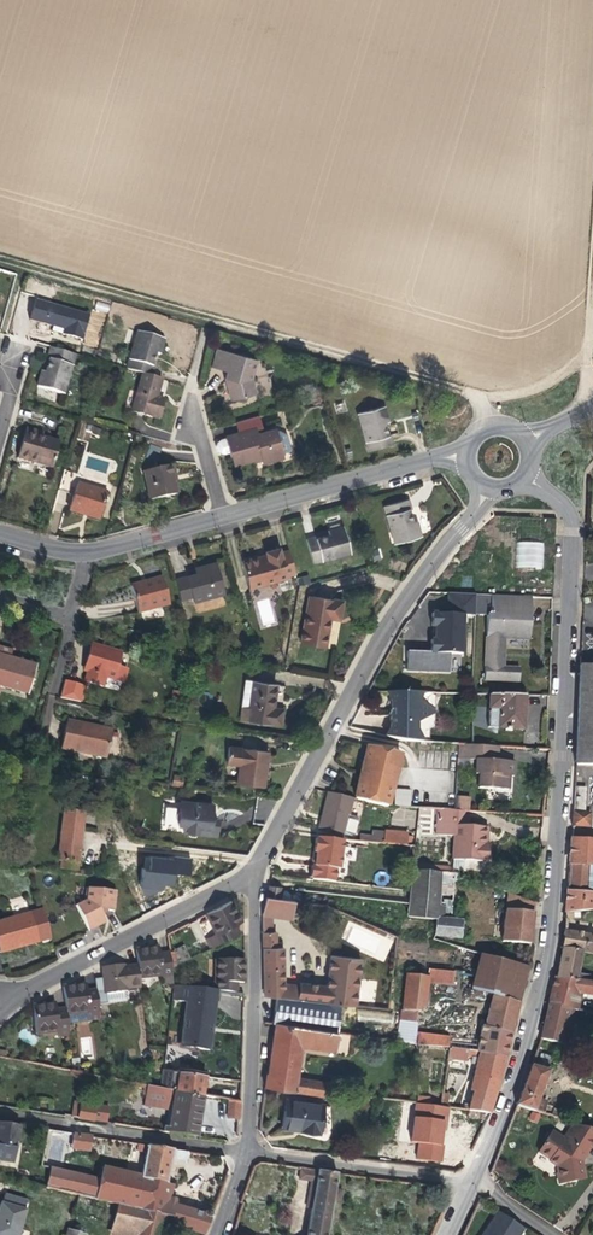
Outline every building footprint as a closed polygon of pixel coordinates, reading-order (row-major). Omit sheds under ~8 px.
[(82,340),(89,315),(48,304),(43,323),(53,326),(51,331),(58,333),(82,340)] [(152,355),(152,352),(155,353),(159,354),(164,339),(138,332),(127,369),(142,373),(151,376),(154,366),(152,365),(154,359),(152,355)] [(63,394),(75,354),(51,347),(48,359),(50,360),(48,367),(50,370),(49,373),(46,373),(42,371),(38,386),(63,394)] [(252,378),(257,360),(217,349),(213,364),(219,366),(218,369),(227,371),(224,378),(227,387),(230,400),(256,394),(252,378)] [(158,419),(164,399),(156,397),(157,394),(162,379),(151,376),(142,373),(132,411),(158,419)] [(382,427),(381,424),(384,423),(388,422),(384,407),(358,414),(369,451),(393,445),(390,435),(388,435),(386,429),(382,427)] [(226,437),(226,438),(230,452),(234,466),(254,460),(255,460),(254,456),(260,455),(262,461),(262,463),(273,460),(273,457),(283,455),(276,429),(264,432),(259,416),(235,422),(238,433),(226,437)] [(43,432),(26,428),(25,432),(42,437),(43,432)] [(52,468),(60,442),(42,437),(25,432),(21,444),(17,458),(52,468)] [(230,452),(226,438),(221,440),(217,442),(216,446),(217,451),(221,454),(225,454),(230,452)] [(177,494),(174,480),(173,481),(172,479),(172,476),(175,476),(172,465),(144,471),(150,500),(177,494)] [(71,494),(77,474),(64,470),(58,490),(71,494)] [(100,516),(107,492),(77,484),(69,510),(84,514),(85,512),(100,516)] [(420,536),(416,521),(412,522),(410,523),(409,519),(410,517),(408,510),(411,509),(408,500),(384,506),(394,543),(420,536)] [(313,563),(349,553),(341,527),(328,531),(329,535),(330,538),(327,539),(324,537),(317,539),(316,536),(306,539),(313,563)] [(517,541),(516,568),(543,568),(544,542),(517,541)] [(287,576),(280,553),(279,548),(266,552),(266,555),(260,557),(242,562),(246,576),(250,575),(254,587),(287,578),(287,576)] [(280,553),(287,576),(295,574),(289,550),(280,553)] [(196,574),(187,576),(192,597),(194,602),(224,593),(216,562),(206,565),(207,571),(196,574)] [(207,571),(206,565),(200,567),(194,568),(196,574),(207,571)] [(192,597),(187,576),(175,580),(181,600),(192,597)] [(143,586),(163,580),(162,577),(151,580),(142,583),(143,586)] [(169,604),(163,580),(143,586),(142,583),(131,586),(138,613),(169,604)] [(449,593),(448,614),(463,615),(474,615),(475,594),(449,593)] [(530,639),(531,596),(491,595),(490,613),(487,613),(484,679),(519,681),(519,668),(503,667),(505,638),(511,638),(511,646),(529,647),(529,639),(530,639)] [(330,618),(331,612),(340,614),(342,601),(309,596),(301,643),(325,648),(330,618)] [(431,640),(430,653),(449,654),(461,654),(463,615),(448,614),(432,613),(431,626),(436,626),(435,640),(431,640)] [(118,666),(122,654),(90,644),(85,661),(91,663),(88,671),(85,682),(102,687),(105,676),(122,681),(126,669),(118,666)] [(12,650),(0,647),(0,655),(10,658),(12,650)] [(430,653),(408,652),(407,670),(448,672),(449,654),(430,653)] [(36,665),(10,658),(0,655),(0,686),(28,694),(36,665)] [(80,703),(85,685),(64,680),(60,697),(80,703)] [(274,699),(276,685),(246,680),(242,706),(249,707),(247,720),(280,725),(283,709),(273,708),(274,699)] [(181,702),(182,693),(173,691),(172,701),(181,702)] [(434,726),(435,692),(387,692),(392,703),(391,705),(391,707),(393,709),(395,709),(395,714),(395,715),(391,716),(391,727),(390,738),(403,741),(414,742),(415,729),(429,729),(434,726)] [(523,729),(525,696),(490,694),(489,708),(492,708),(492,711),(489,711),(488,727),(523,729)] [(247,720),(249,707),(242,706),(240,719),(247,720)] [(395,714),(395,709),(393,709),(391,707),(389,711),(386,716),(391,716),(395,715),(395,714)] [(106,757),(112,730),(95,727),(95,728),(87,727),(88,725),(67,721),(61,748),(106,757)] [(429,742),(429,729),(415,729),(414,742),(429,742)] [(513,776),(514,762),(497,760),(498,747),(498,746),(473,745),(458,744),(458,759),(476,760),(475,774),(479,774),(478,788),(508,790),(509,776),(513,776)] [(264,767),(266,751),(228,746),(226,763),(239,765),(238,771),(237,784),(264,787),(266,772),(266,768),(264,767)] [(387,806),(400,753),(367,746),(361,771),(355,799),(387,806)] [(181,786),(183,777),(174,775),(172,784),(181,786)] [(585,813),(586,788),(575,787),(573,812),(585,813)] [(409,807),(410,792),(395,791),(394,806),(409,807)] [(342,837),(352,798),(328,792),(324,812),(319,831),(342,837)] [(467,809),(468,798),(457,797),(456,808),(467,809)] [(212,817),(213,804),(180,801),(179,811),(175,813),(175,819),(178,822),(178,825),(184,826),(183,832),(186,832),(189,836),(194,837),(197,834),(216,836),(217,820),(211,820),(212,817)] [(484,844),(485,827),(464,826),(465,811),(454,810),(438,809),(436,835),(454,836),(452,860),(466,860),(487,862),(488,844),(487,844),(484,844)] [(81,840),(84,813),(64,811),(58,860),(62,860),(61,868),(77,870),(81,840)] [(589,824),(590,816),(587,813),(585,813),(573,812),(572,825),(586,826),(589,824)] [(346,832),(356,833),(358,819),(348,818),(346,832)] [(383,843),(384,832),(372,831),(372,837),(360,835),(359,841),(383,843)] [(411,846),(412,836),(408,836),(408,834),(384,832),(383,843),(411,846)] [(339,869),(342,841),(335,840),(318,838),(317,839),(315,839),(313,853),(315,853),(315,858),(314,866),(312,865),(310,877),(312,878),(312,879),(335,882),(336,869),(339,869)] [(571,839),(565,913),(579,911),(592,909),(592,841),(571,839)] [(191,875),(191,857),(142,856),(142,891),(177,891),(177,875),(191,875)] [(465,871),(466,860),(452,860),(452,870),(465,871)] [(448,874),(449,868),(426,866),(426,872),(441,873),(448,874)] [(439,891),(441,873),(426,872),(413,871),(412,870),(410,890),(410,898),(409,902),(408,917),(436,920),(443,920),(443,919),(444,908),(438,907),(439,891)] [(448,874),(441,873),(439,891),(461,893),(462,881),(455,880),(456,874),(448,874)] [(103,915),(99,912),(103,907),(106,910),(113,911),(115,891),(88,888),(87,900),(76,906),(89,930),(106,921),(103,915)] [(503,941),(530,944),(534,903),(508,893),(503,941)] [(265,897),(263,913),(271,915),(290,918),(292,901),(279,899),(267,897),(265,897)] [(217,934),(233,926),(236,924),(242,922),(231,901),(206,913),(217,934)] [(43,910),(0,922),(0,952),(24,945),(23,942),(38,938),(39,941),(51,938),(43,910)] [(272,932),(271,915),(263,913),(263,932),(272,932)] [(461,938),(463,921),(443,919),(443,920),(436,920),(434,935),(461,938)] [(385,960),(394,939),(349,921),(340,942),(385,960)] [(238,935),(233,926),(217,934),(207,939),(212,948),(238,935)] [(564,931),(562,947),(582,951),(592,953),(592,935),(564,931)] [(263,947),(276,947),(276,932),(272,932),(263,932),(263,947)] [(173,984),(170,955),(160,956),(160,953),(159,947),(136,950),(138,966),(139,978),(162,975),(163,985),(173,984)] [(284,998),(284,984),(283,947),(276,947),(263,947),(265,996),(277,997),(284,998)] [(578,974),(582,951),(562,947),(557,977),(590,982),(591,977),(588,977),(588,975),(578,974)] [(330,955),(327,986),(325,1002),(337,1004),(355,1005),(360,959),(330,955)] [(519,1002),(528,967),(481,955),(471,990),(493,996),(519,1002)] [(216,982),(232,982),(244,982),(244,959),(216,959),(216,982)] [(139,978),(138,966),(129,967),(124,967),(123,964),(103,967),(104,978),(95,979),(96,989),(97,992),(98,1005),(108,1004),(106,994),(127,991),(127,988),(140,986),(139,978)] [(423,1012),(425,1001),(427,981),(452,984),(453,972),(428,969),(427,976),(407,974),(403,1009),(402,1010),(397,1040),(397,1042),(414,1045),(414,1043),(417,1024),(418,1011),(423,1012)] [(590,982),(557,977),(555,977),(552,990),(580,997),(586,997),(586,994),(592,995),(592,983),(590,982)] [(232,982),(216,982),(210,981),(210,989),(232,992),(232,982)] [(298,999),(325,1002),(327,986),(300,983),(300,986),(298,999)] [(98,1005),(97,992),(87,993),(87,990),(86,984),(63,987),(66,1007),(66,1011),(67,1015),(89,1012),(90,1021),(100,1019),(98,1005)] [(284,998),(298,999),(300,986),(284,984),(284,998)] [(186,1002),(181,1047),(209,1051),(217,991),(187,987),(174,985),(172,1000),(186,1002)] [(577,1010),(580,997),(552,990),(549,1002),(574,1009),(576,1009),(577,1010)] [(128,999),(127,991),(106,994),(108,1004),(126,1001),(128,999)] [(516,1014),(519,1002),(493,996),(490,1007),(516,1014)] [(333,1030),(337,1004),(325,1002),(298,999),(284,998),(277,997),(274,1022),(333,1030)] [(565,1045),(574,1009),(549,1002),(541,1036),(541,1038),(565,1045)] [(69,1035),(67,1015),(66,1011),(57,1012),(56,1009),(56,1003),(32,1006),(36,1034),(59,1031),(60,1036),(69,1035)] [(505,1057),(516,1014),(490,1007),(485,1027),(482,1026),(477,1052),(479,1053),(505,1057)] [(390,1009),(357,1010),(357,1022),(390,1021),(390,1009)] [(334,1050),(336,1031),(333,1030),(274,1022),(271,1038),(302,1043),(302,1045),(334,1050)] [(81,1055),(92,1054),(90,1025),(79,1025),(81,1055)] [(302,1045),(302,1043),(271,1038),(270,1048),(300,1053),(302,1045)] [(455,1048),(456,1040),(443,1039),(442,1046),(449,1047),(449,1048),(455,1048)] [(468,1050),(469,1043),(456,1040),(455,1048),(468,1050)] [(264,1087),(295,1092),(297,1078),(300,1053),(270,1048),(264,1087)] [(477,1065),(479,1053),(477,1052),(468,1050),(455,1048),(449,1048),(447,1058),(467,1060),(467,1057),(472,1057),(471,1063),(477,1065)] [(499,1083),(505,1057),(479,1053),(477,1065),(474,1077),(475,1079),(477,1079),(499,1083)] [(538,1098),(545,1082),(548,1079),(549,1075),(549,1070),(531,1065),(516,1105),(534,1111),(543,1114),(546,1104),(544,1100),(540,1099),(538,1098)] [(202,1097),(206,1077),(163,1071),(161,1088),(176,1091),(175,1092),(202,1097)] [(297,1078),(295,1092),(329,1097),(331,1083),(297,1078)] [(496,1093),(499,1083),(477,1079),(474,1090),(496,1093)] [(196,1137),(202,1097),(175,1092),(176,1091),(161,1088),(146,1085),(142,1106),(165,1110),(161,1131),(196,1137)] [(489,1113),(496,1093),(474,1090),(470,1105),(465,1104),(464,1110),(468,1110),(489,1113)] [(361,1102),(362,1095),(354,1093),(353,1100),(361,1102)] [(447,1108),(449,1094),(442,1093),(441,1107),(447,1108)] [(239,1119),(240,1102),(240,1101),(229,1100),(228,1118),(239,1119)] [(320,1134),(324,1105),(286,1100),(282,1127),(295,1129),(295,1126),(300,1126),(300,1129),(300,1131),(320,1134)] [(75,1102),(72,1117),(106,1123),(109,1107),(75,1102)] [(486,1120),(489,1114),(489,1113),(468,1110),(468,1117),(486,1120)] [(20,1125),(0,1122),(0,1161),(14,1163),(20,1125)] [(592,1142),(592,1129),(574,1123),(564,1139),(552,1131),(538,1152),(550,1159),(549,1161),(557,1166),(558,1173),(557,1173),(559,1184),(584,1178),(582,1165),(579,1165),(579,1160),(580,1158),(583,1153),(585,1154),(592,1142)] [(89,1151),(92,1137),(73,1134),(71,1148),(89,1151)] [(177,1200),(169,1198),(164,1197),(166,1185),(166,1183),(167,1182),(171,1161),(185,1163),(187,1152),(173,1150),(158,1147),(148,1146),(138,1144),(136,1150),(146,1153),(141,1176),(103,1167),(99,1180),(79,1175),(50,1168),(46,1187),(46,1188),(78,1196),(95,1200),(117,1205),(140,1210),(159,1214),(168,1216),(172,1217),(176,1206),(177,1200)] [(312,1208),(318,1170),(302,1167),(300,1179),(311,1181),(307,1207),(312,1208)] [(333,1199),(340,1200),(342,1191),(335,1189),(338,1173),(318,1170),(312,1208),(307,1234),(327,1234),(333,1199)] [(169,1198),(172,1186),(166,1185),(164,1197),(169,1198)] [(5,1194),(2,1204),(24,1210),(26,1200),(5,1194)] [(2,1204),(1,1203),(0,1207),(0,1234),(18,1234),(25,1210),(24,1210),(2,1204)] [(134,1231),(140,1210),(117,1205),(111,1226),(134,1231)] [(186,1229),(192,1210),(176,1206),(172,1217),(170,1224),(186,1229)] [(163,1230),(169,1224),(170,1224),(172,1217),(168,1216),(159,1214),(140,1210),(134,1231),(133,1234),(162,1234),(163,1230)] [(205,1234),(211,1219),(209,1218),(203,1213),(192,1210),(186,1229),(205,1234)] [(524,1229),(497,1211),(482,1234),(520,1234),(524,1229)]
